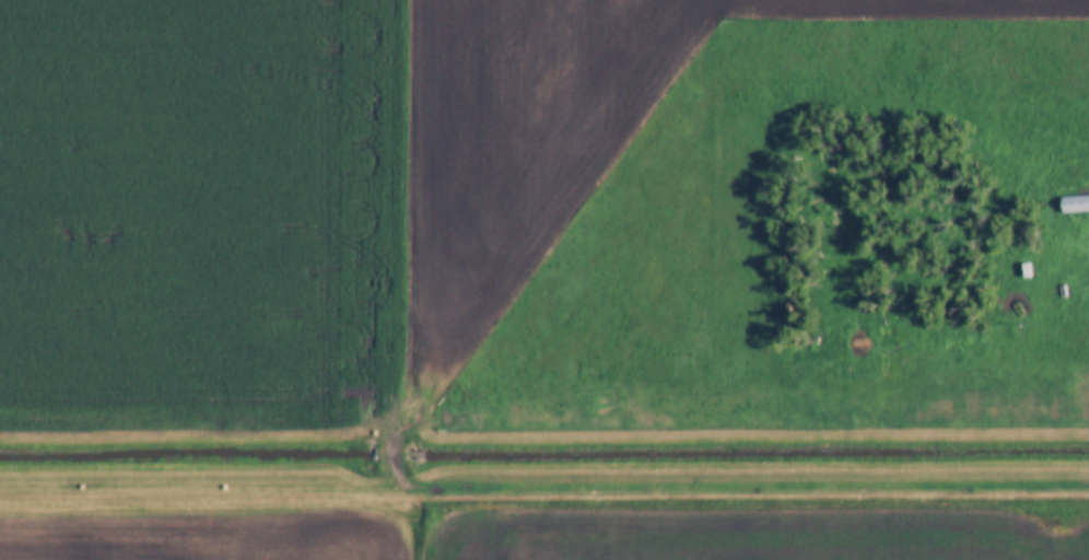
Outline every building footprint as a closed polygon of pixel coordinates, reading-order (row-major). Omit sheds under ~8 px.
[(1058,213),(1088,213),(1088,197),(1058,197),(1058,213)]
